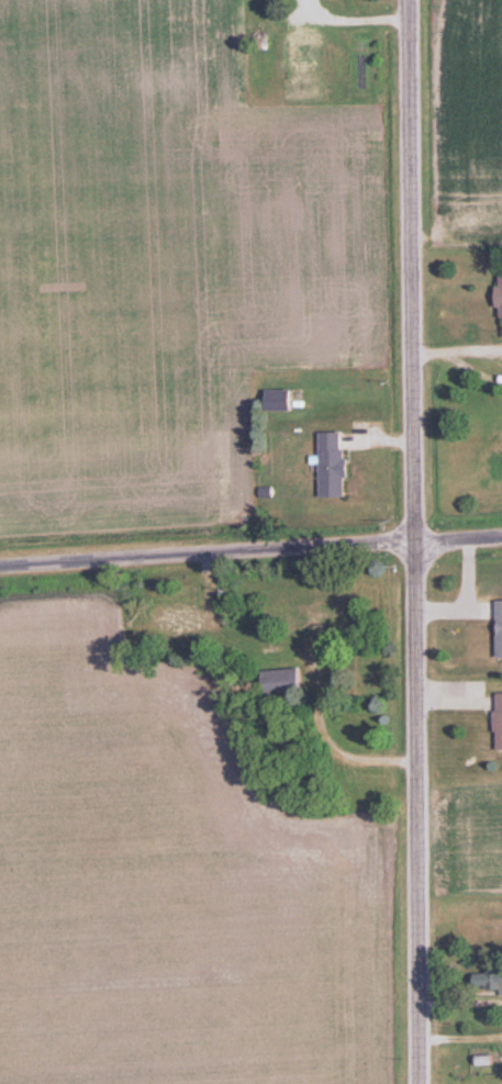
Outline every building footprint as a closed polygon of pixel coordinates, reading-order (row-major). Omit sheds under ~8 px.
[(293,409),(293,389),(268,389),(268,409),(293,409)] [(346,496),(347,431),(322,430),(321,496),(346,496)] [(295,611),(295,628),(308,628),(308,611),(295,611)] [(267,697),(304,695),(302,668),(265,671),(267,697)] [(477,991),(501,991),(501,970),(477,970),(477,991)]
